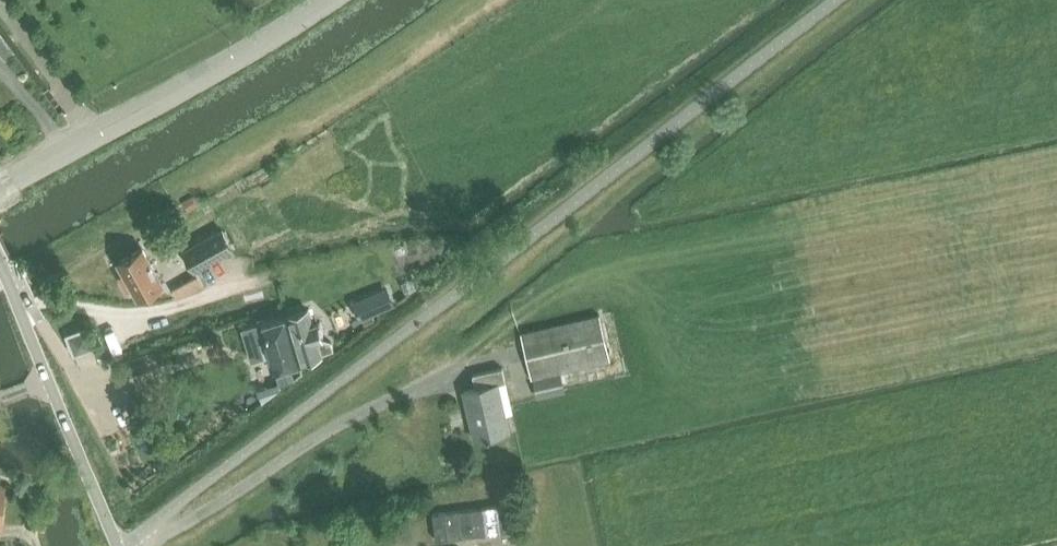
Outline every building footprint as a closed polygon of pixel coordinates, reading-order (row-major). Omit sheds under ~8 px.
[(184,202),(188,208),(197,203),(194,197),(193,196),(184,201),(184,202)] [(223,230),(185,252),(195,270),(234,249),(223,230)] [(140,298),(164,285),(142,248),(119,261),(126,273),(120,277),(128,290),(134,287),(140,298)] [(176,284),(179,294),(206,285),(202,275),(176,284)] [(402,283),(405,294),(416,291),(413,280),(402,283)] [(383,310),(375,292),(354,301),(361,320),(383,310)] [(302,360),(323,353),(334,350),(332,340),(325,338),(320,321),(314,323),(309,309),(288,315),(297,347),(296,348),(301,360),(302,360)] [(303,363),(302,360),(301,360),(296,348),(297,347),(288,315),(244,329),(254,360),(273,354),(278,370),(292,366),(303,363)] [(533,378),(610,359),(600,316),(523,334),(533,378)] [(75,356),(96,347),(88,327),(66,336),(75,356)] [(147,358),(130,363),(133,374),(150,369),(147,358)] [(282,389),(281,385),(295,381),(292,370),(277,374),(279,382),(259,388),(262,402),(282,389)] [(524,399),(517,372),(478,382),(481,395),(465,399),(473,432),(521,421),(516,401),(524,399)] [(540,398),(566,391),(562,374),(536,380),(540,398)] [(547,506),(536,508),(538,521),(548,520),(547,506)] [(452,528),(455,545),(517,545),(530,544),(526,518),(452,528)]
